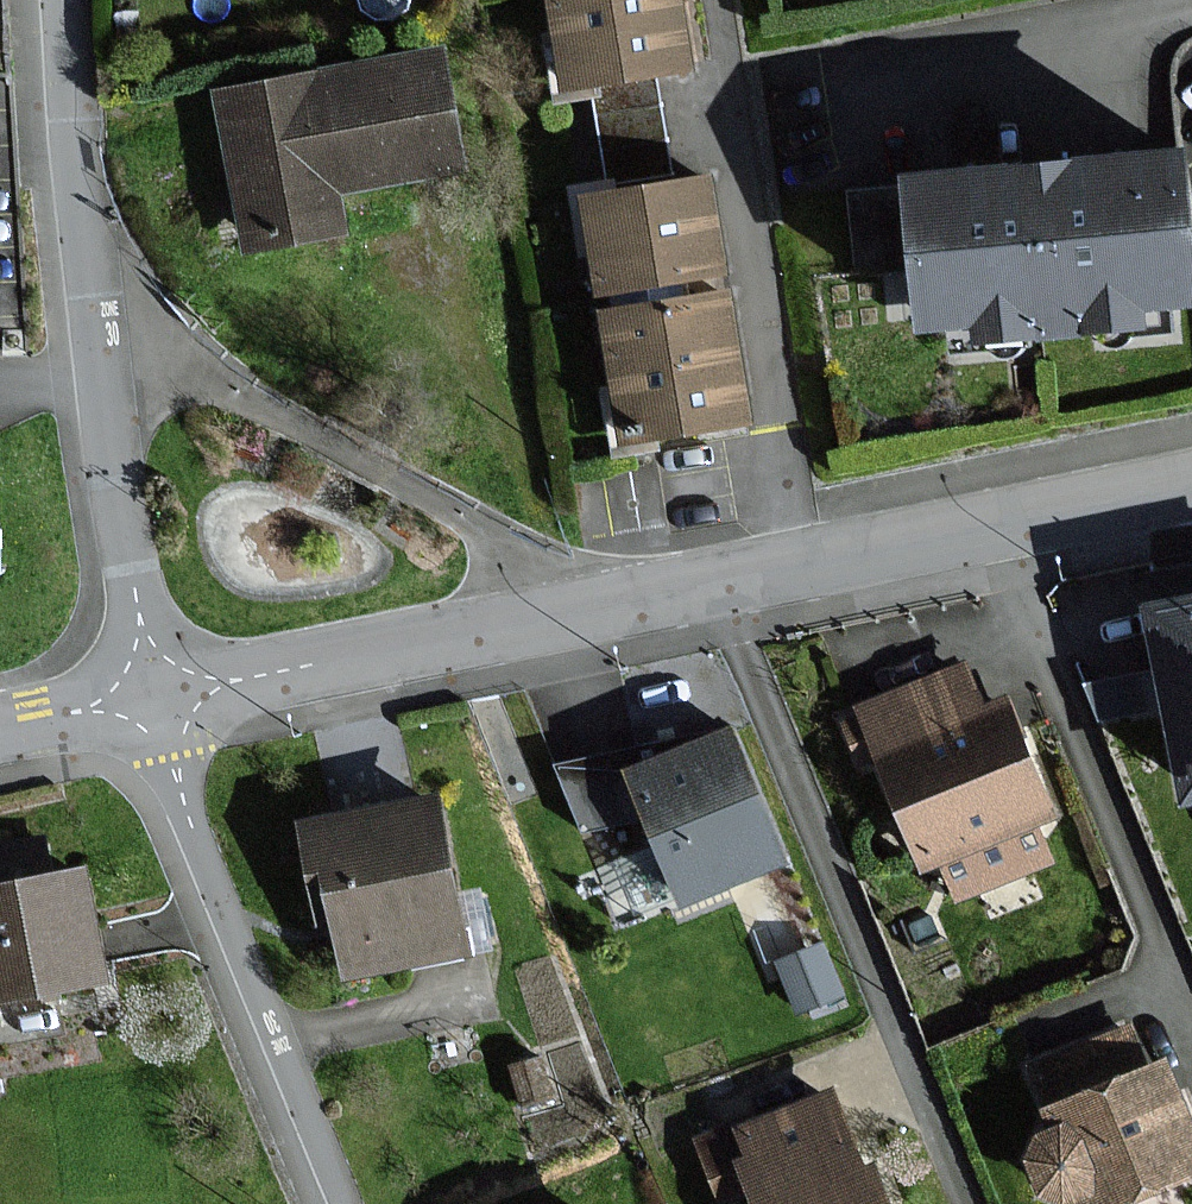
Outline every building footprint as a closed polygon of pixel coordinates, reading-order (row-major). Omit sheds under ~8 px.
[(567,82),(692,62),(682,0),(553,0),(567,82)] [(445,46),(215,91),(246,250),(350,230),(343,194),(469,169),(445,46)] [(1177,149),(915,175),(929,322),(980,317),(982,334),(1143,319),(1142,303),(1191,298),(1177,149)] [(707,180),(589,198),(626,439),(744,421),(707,180)] [(1182,601),(1191,649),(1191,599),(1182,601)] [(962,664),(863,702),(927,868),(945,861),(958,894),(1049,859),(1034,821),(1052,815),(1006,698),(979,708),(962,664)] [(1166,673),(1191,794),(1191,668),(1166,673)] [(731,731),(632,771),(684,901),(783,862),(731,731)] [(438,799),(302,823),(320,925),(335,922),(343,970),(465,949),(438,799)] [(110,980),(88,865),(50,872),(44,837),(18,842),(0,846),(0,1001),(110,980)] [(1132,1028),(1031,1069),(1058,1135),(1037,1144),(1060,1201),(1080,1192),(1085,1203),(1113,1203),(1191,1172),(1191,1130),(1165,1064),(1150,1070),(1132,1028)] [(756,1203),(891,1203),(875,1166),(863,1171),(831,1092),(733,1132),(730,1126),(700,1138),(725,1199),(750,1189),(756,1203)]
